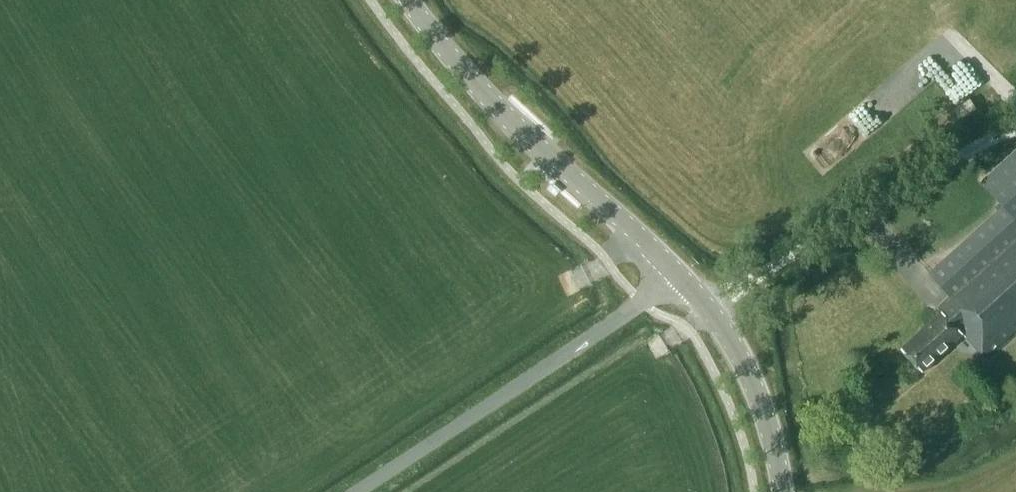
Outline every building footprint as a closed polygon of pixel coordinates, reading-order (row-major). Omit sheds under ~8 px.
[(981,182),(1003,206),(929,274),(948,295),(936,306),(941,312),(901,349),(923,372),(964,334),(966,337),(984,357),(1015,328),(1015,150),(981,182)] [(658,357),(675,348),(673,345),(681,341),(673,325),(648,338),(658,357)]
